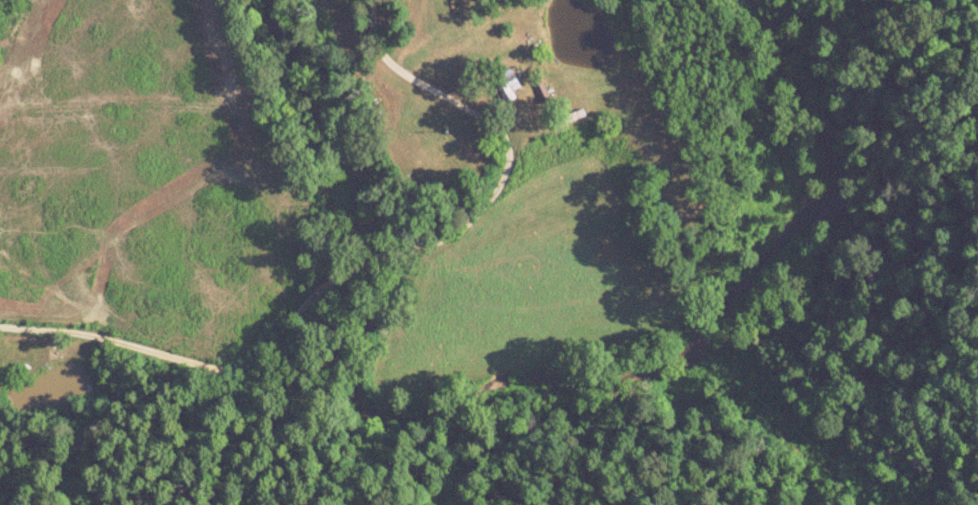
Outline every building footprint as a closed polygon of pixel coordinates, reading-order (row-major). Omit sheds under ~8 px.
[(498,86),(505,101),(522,92),(515,77),(498,86)]
